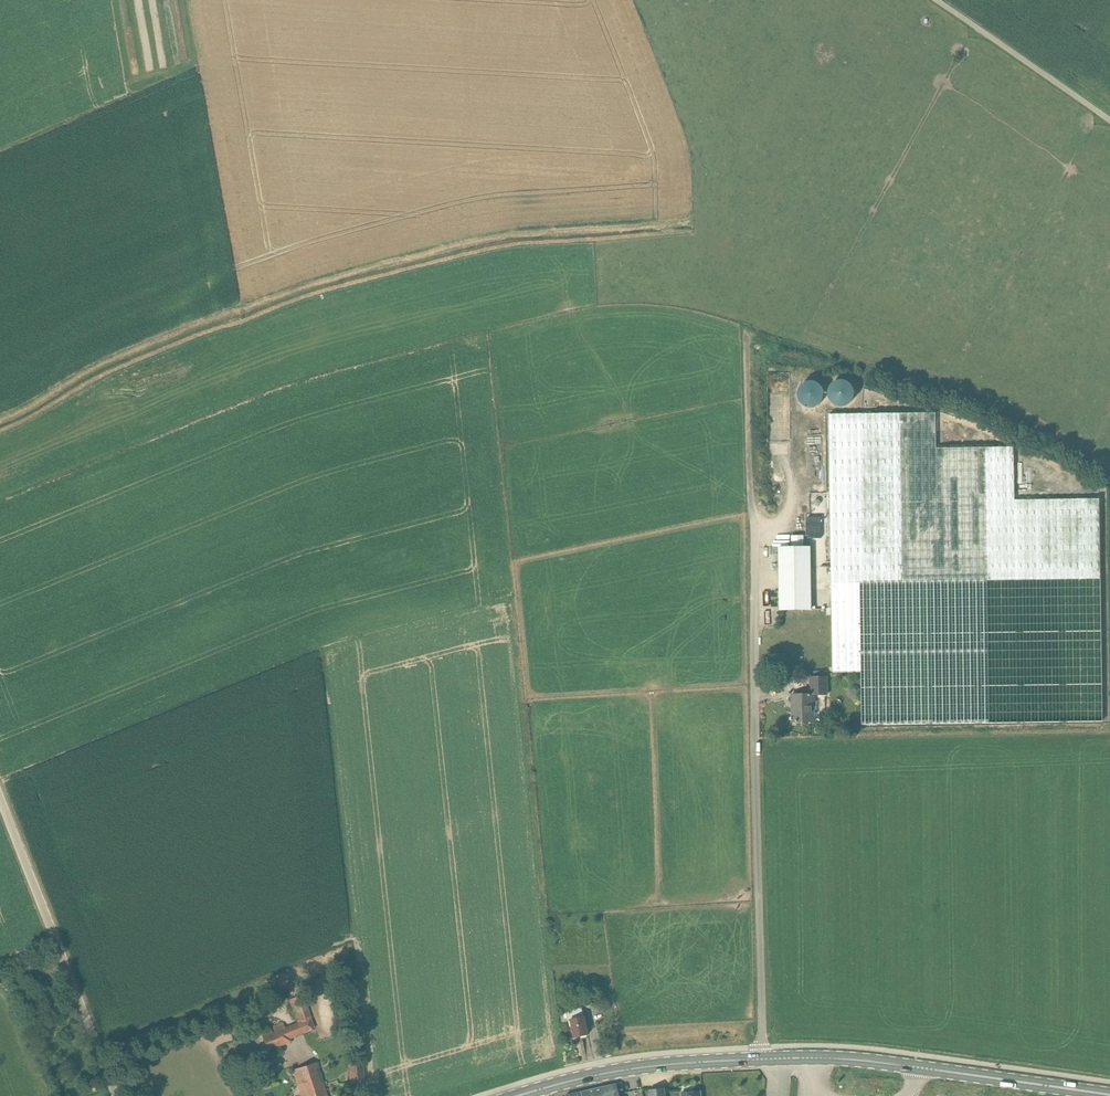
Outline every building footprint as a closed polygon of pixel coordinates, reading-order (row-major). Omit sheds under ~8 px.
[(838,406),(839,406),(840,406),(840,407),(841,407),(842,407),(843,407),(844,406),(845,406),(846,406),(847,406),(847,405),(848,405),(849,405),(849,404),(850,404),(851,403),(852,402),(853,401),(853,400),(854,399),(854,398),(855,397),(855,396),(855,395),(855,394),(855,393),(855,392),(855,391),(855,390),(855,389),(854,389),(854,388),(854,387),(853,386),(853,385),(852,385),(852,384),(851,384),(851,383),(850,383),(849,382),(848,381),(847,381),(846,381),(845,380),(844,380),(843,380),(842,380),(841,380),(840,380),(839,380),(838,380),(837,381),(836,381),(835,382),(834,382),(834,383),(833,383),(833,384),(832,384),(832,385),(831,385),(831,386),(830,386),(830,387),(830,388),(829,388),(829,389),(829,390),(829,391),(829,392),(828,392),(828,393),(828,394),(829,395),(829,396),(829,397),(829,398),(830,398),(830,399),(830,400),(831,401),(832,402),(833,403),(834,404),(835,405),(836,405),(837,406),(838,406)] [(807,407),(808,407),(809,407),(809,408),(810,408),(811,408),(812,408),(813,408),(814,407),(815,407),(816,407),(817,406),(818,406),(819,406),(819,405),(820,405),(820,404),(821,404),(821,403),(822,403),(822,402),(823,401),(823,400),(824,400),(824,399),(824,398),(824,397),(824,396),(825,396),(825,395),(825,394),(825,393),(824,393),(824,392),(824,391),(824,390),(824,389),(823,389),(823,388),(822,387),(822,386),(821,386),(821,385),(820,385),(820,384),(819,384),(819,383),(818,383),(817,382),(816,382),(815,382),(814,381),(813,381),(812,381),(811,381),(810,381),(809,381),(808,381),(808,382),(807,382),(806,382),(805,382),(805,383),(804,383),(803,384),(802,385),(801,386),(800,387),(800,388),(799,388),(799,389),(799,390),(798,391),(798,392),(798,393),(798,394),(798,395),(798,396),(798,397),(798,398),(799,398),(799,399),(799,400),(800,401),(800,402),(801,403),(802,404),(803,405),(804,405),(804,406),(805,406),(806,406),(806,407),(807,407)] [(936,413),(830,415),(833,672),(862,672),(862,725),(1103,721),(1100,499),(1015,500),(1014,447),(936,449),(936,413)] [(790,547),(779,547),(779,564),(780,609),(813,609),(812,545),(804,545),(804,536),(792,536),(792,546),(790,546),(790,547)] [(829,677),(812,677),(812,694),(792,694),(792,695),(794,695),(794,712),(792,712),(792,722),(817,721),(816,695),(829,695),(829,677)] [(855,694),(858,695),(861,692),(861,689),(858,685),(854,684),(852,687),(851,690),(855,694)] [(260,1030),(268,1051),(292,1042),(291,1039),(310,1031),(310,1032),(315,1029),(304,994),(289,1000),(296,1022),(285,1027),(283,1022),(273,1026),(275,1032),(272,1032),(270,1027),(260,1030)] [(571,1019),(575,1037),(589,1034),(584,1015),(579,1017),(577,1009),(566,1012),(568,1019),(571,1019)] [(365,1082),(363,1062),(348,1064),(351,1084),(365,1082)] [(301,1095),(323,1095),(312,1064),(293,1071),(300,1093),(301,1095)] [(594,1095),(620,1095),(617,1084),(592,1089),(594,1095)] [(665,1088),(649,1089),(650,1095),(666,1095),(665,1088)]
